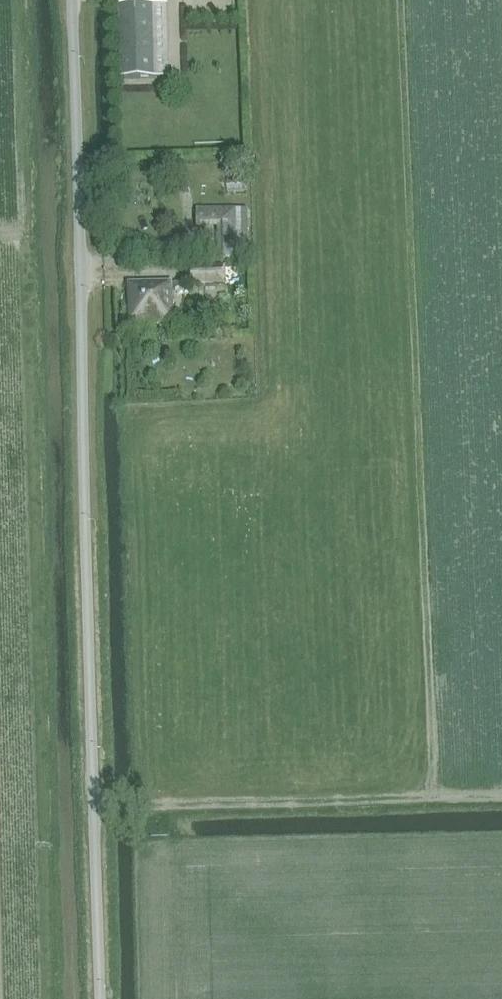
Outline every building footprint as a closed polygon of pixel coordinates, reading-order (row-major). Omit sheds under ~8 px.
[(119,5),(121,78),(169,77),(168,4),(119,5)] [(248,209),(236,209),(197,210),(197,228),(218,228),(218,251),(223,251),(223,254),(236,253),(236,251),(249,251),(248,209)] [(191,264),(191,284),(225,283),(224,264),(191,264)] [(172,283),(129,284),(130,325),(171,323),(171,312),(173,311),(172,283)]
